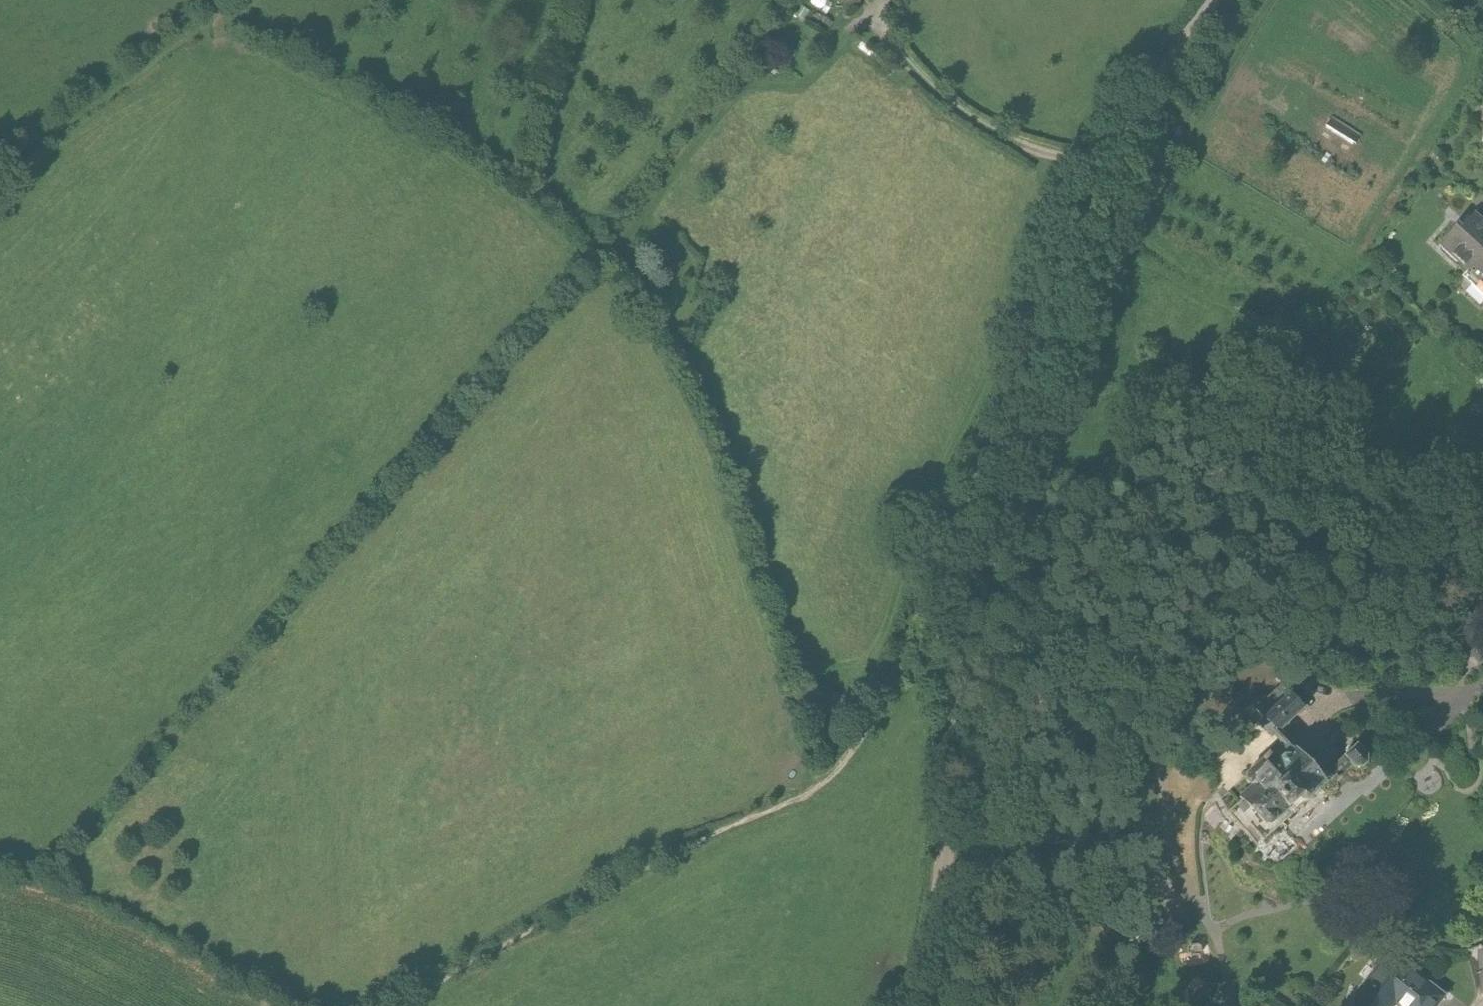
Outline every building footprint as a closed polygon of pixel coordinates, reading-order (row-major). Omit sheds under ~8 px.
[(854,10),(862,0),(841,0),(854,10)] [(1452,237),(1482,265),(1482,207),(1472,220),(1469,217),(1452,237)] [(1313,704),(1298,688),(1273,712),(1287,727),(1313,704)] [(1301,798),(1305,804),(1335,777),(1305,743),(1288,758),(1279,748),(1254,769),(1263,779),(1251,789),(1274,815),(1281,815),(1301,798)] [(1455,990),(1400,947),(1371,985),(1365,998),(1370,1005),(1400,1005),(1406,998),(1416,1005),(1443,1005),(1455,990)]
